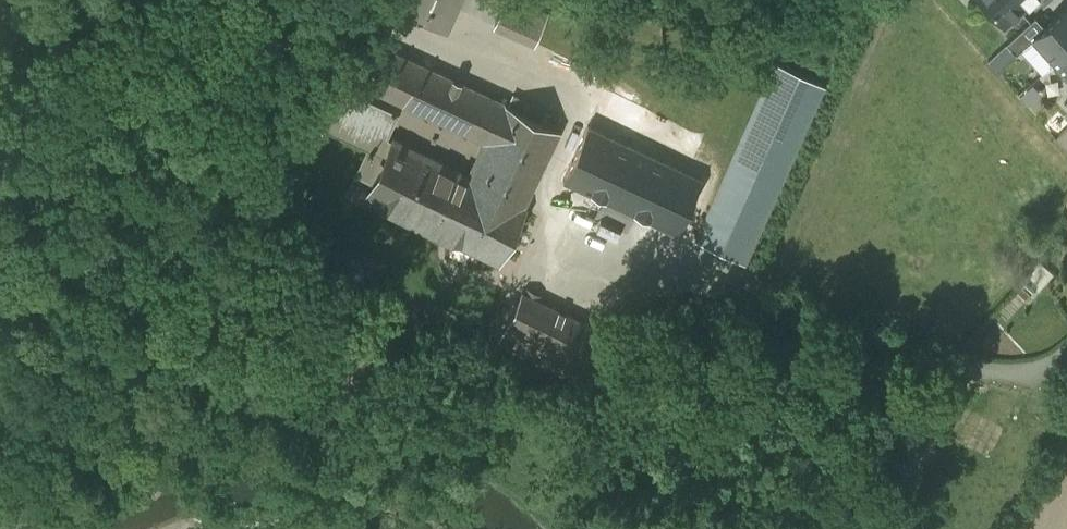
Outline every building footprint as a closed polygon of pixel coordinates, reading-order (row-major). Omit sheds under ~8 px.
[(401,12),(443,31),(458,0),(406,0),(401,12)] [(513,0),(506,0),(494,23),(535,42),(547,16),(513,0)] [(1004,23),(1026,3),(1028,5),(1033,0),(983,0),(1004,23)] [(1020,48),(1041,71),(1039,73),(1040,75),(1054,62),(1066,77),(1066,5),(1020,48)] [(635,44),(601,27),(578,74),(612,91),(635,44)] [(504,102),(374,43),(356,80),(485,139),(504,102)] [(585,57),(586,55),(585,52),(584,50),(581,48),(579,48),(576,48),(574,50),(572,52),(572,55),(573,58),(574,60),(576,61),(579,62),(582,61),(584,60),(585,57)] [(721,102),(723,90),(721,79),(714,69),(704,63),(693,61),(681,64),(672,70),(665,80),(663,92),(666,103),(673,112),(682,119),(694,121),(705,118),(715,112),(721,102)] [(777,67),(694,240),(742,263),(825,90),(777,67)] [(390,110),(333,84),(319,116),(332,121),(330,126),(378,147),(394,111),(393,111),(393,110),(391,109),(390,110)] [(559,115),(512,93),(507,103),(554,126),(559,115)] [(507,103),(506,103),(504,102),(485,139),(468,173),(524,201),(560,129),(557,127),(557,128),(554,126),(507,103)] [(699,180),(588,126),(563,178),(675,231),(699,180)] [(468,173),(393,136),(365,192),(497,257),(524,201),(468,173)] [(620,338),(520,288),(495,337),(595,388),(620,338)]
